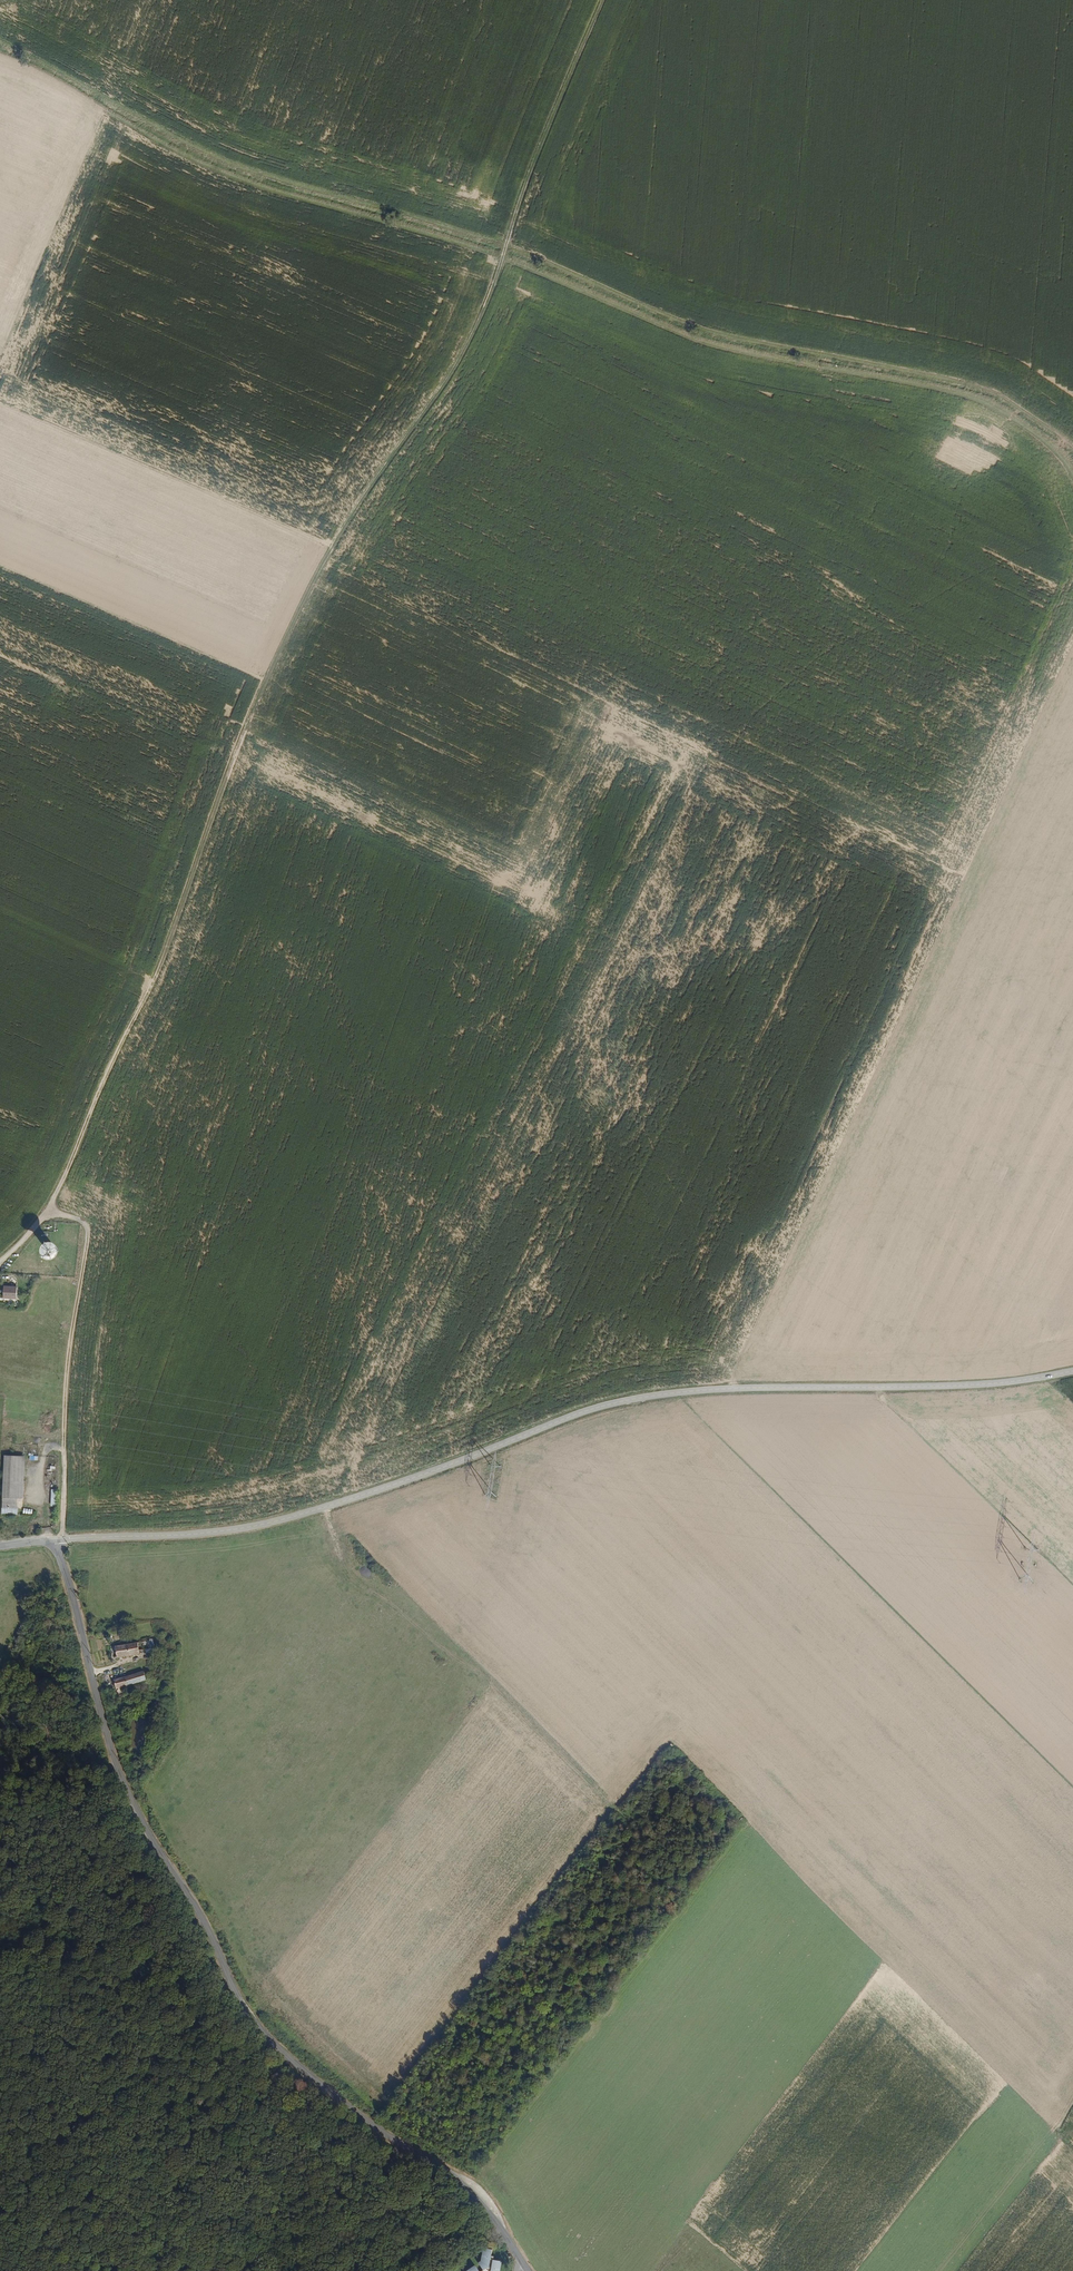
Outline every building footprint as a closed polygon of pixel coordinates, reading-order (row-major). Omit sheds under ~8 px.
[(50,1243),(47,1243),(45,1244),(42,1245),(41,1247),(40,1250),(40,1253),(41,1256),(43,1258),(46,1260),(49,1260),(52,1259),(54,1258),(56,1255),(57,1253),(57,1250),(56,1248),(55,1245),(53,1244),(50,1243)] [(16,1287),(3,1287),(3,1300),(16,1300),(16,1287)] [(1,1497),(16,1497),(18,1456),(3,1455),(1,1497)] [(16,1509),(16,1497),(1,1497),(1,1508),(16,1509)] [(147,1641),(138,1642),(139,1653),(148,1652),(147,1641)] [(139,1655),(137,1644),(126,1646),(127,1651),(125,1651),(126,1657),(139,1655)] [(126,1646),(115,1648),(117,1658),(126,1657),(125,1651),(127,1651),(126,1646)] [(143,1672),(113,1681),(116,1691),(145,1682),(143,1672)] [(397,2108),(390,2117),(396,2122),(403,2113),(397,2108)] [(492,2252),(492,2247),(485,2246),(483,2260),(480,2262),(484,2268),(490,2264),(492,2252)] [(492,2252),(490,2264),(484,2268),(481,2270),(480,2270),(484,2270),(485,2270),(486,2270),(493,2270),(492,2266),(492,2264),(494,2257),(494,2253),(492,2252)] [(500,2258),(494,2257),(492,2264),(492,2266),(493,2270),(499,2270),(501,2260),(500,2258)]
